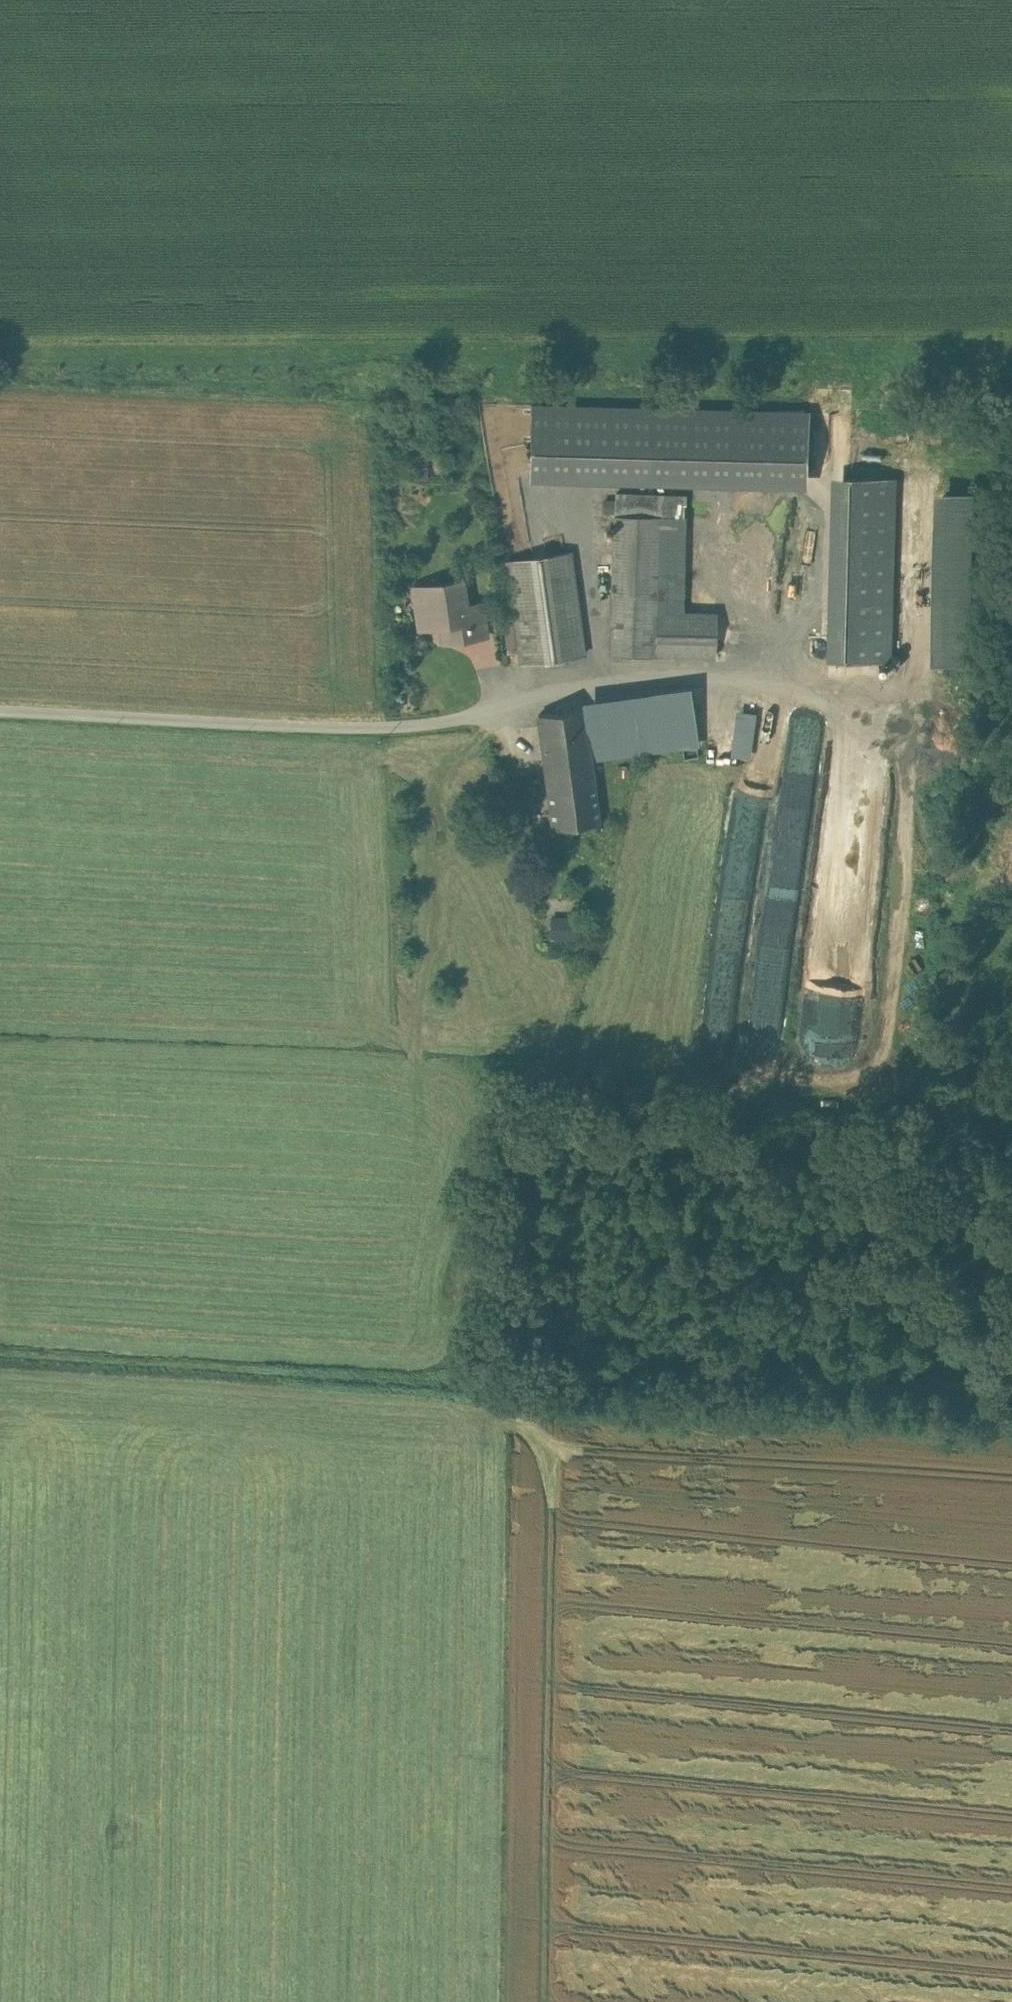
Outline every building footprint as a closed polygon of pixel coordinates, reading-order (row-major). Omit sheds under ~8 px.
[(810,413),(531,406),(529,479),(808,486),(810,413)] [(409,477),(428,476),(427,466),(408,467),(409,477)] [(889,467),(850,466),(850,478),(889,479),(889,467)] [(842,659),(847,478),(833,478),(829,659),(842,659)] [(850,478),(847,478),(842,659),(890,661),(894,479),(889,479),(850,478)] [(615,515),(656,516),(654,595),(654,611),(681,612),(684,495),(615,493),(615,515)] [(971,666),(976,496),(938,495),(933,665),(971,666)] [(615,515),(613,594),(654,595),(656,516),(615,515)] [(569,551),(506,561),(521,663),(584,653),(569,551)] [(483,604),(465,606),(461,580),(420,586),(424,611),(418,612),(421,628),(452,623),(454,640),(488,635),(483,604)] [(654,595),(613,594),(611,655),(653,656),(653,654),(654,611),(654,595)] [(681,612),(654,611),(653,654),(715,656),(716,613),(681,612)] [(690,694),(650,699),(653,718),(692,713),(690,694)] [(692,713),(653,718),(650,699),(630,702),(637,753),(696,745),(692,713)] [(630,702),(538,715),(545,765),(589,759),(637,753),(630,702)] [(759,708),(738,706),(733,750),(754,752),(759,708)] [(589,759),(545,765),(553,828),(598,822),(589,759)] [(550,914),(549,936),(581,937),(582,915),(550,914)]
